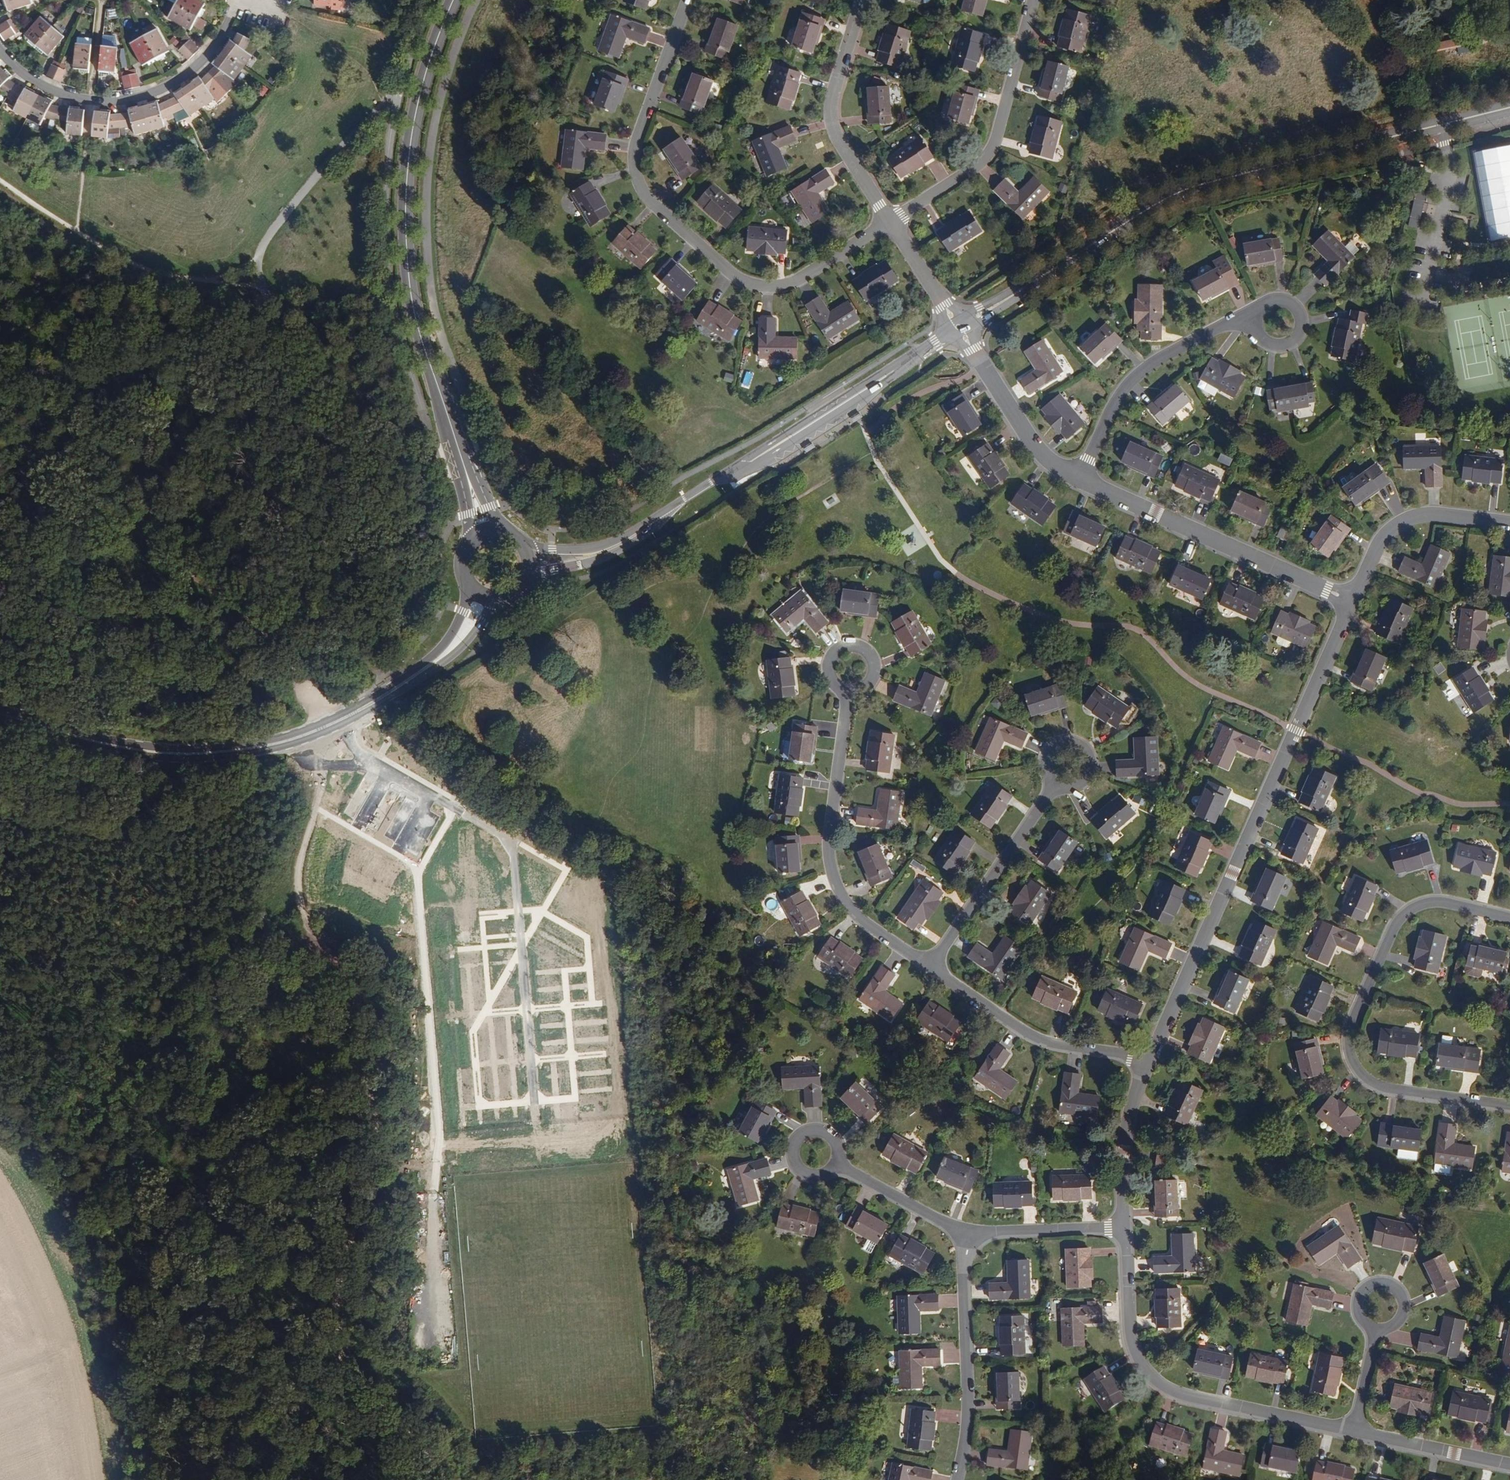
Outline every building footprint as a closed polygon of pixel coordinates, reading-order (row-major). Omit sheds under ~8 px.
[(6,6),(8,6),(12,4),(14,9),(35,3),(34,0),(4,0),(6,6)] [(200,18),(205,8),(203,7),(198,5),(201,0),(200,0),(167,0),(174,4),(200,18)] [(625,1),(646,9),(650,0),(625,0),(625,1)] [(963,10),(984,15),(988,0),(966,0),(963,10)] [(201,29),(206,21),(200,18),(174,4),(167,17),(190,30),(193,25),(201,29)] [(1091,17),(1070,11),(1060,47),(1082,53),(1091,17)] [(824,18),(804,12),(794,46),(813,52),(816,43),(824,18)] [(650,29),(613,15),(600,49),(620,57),(627,36),(645,43),(650,29)] [(28,41),(35,47),(54,26),(42,16),(28,32),(32,35),(29,39),(28,41)] [(0,34),(15,24),(11,18),(0,25),(0,34)] [(819,44),(827,19),(824,18),(816,43),(819,44)] [(739,27),(720,20),(717,30),(709,54),(728,60),(739,27)] [(19,30),(15,24),(0,34),(2,37),(5,40),(19,30)] [(66,36),(54,26),(35,47),(43,54),(45,52),(48,49),(52,53),(66,36)] [(144,34),(158,59),(167,54),(165,52),(163,48),(168,45),(157,26),(144,34)] [(912,32),(890,26),(879,61),(900,68),(912,32)] [(717,30),(714,28),(705,52),(709,54),(717,30)] [(985,35),(963,29),(953,66),(975,71),(985,35)] [(230,51),(226,56),(243,68),(253,55),(245,49),(249,40),(238,33),(234,40),(230,38),(224,47),(225,48),(230,51)] [(158,59),(144,34),(129,42),(140,61),(145,58),(147,62),(148,65),(158,59)] [(184,44),(194,54),(195,53),(200,47),(189,38),(184,44)] [(94,43),(78,41),(76,62),(81,63),(81,68),(80,70),(91,71),(94,43)] [(119,45),(104,44),(101,72),(111,73),(111,71),(112,66),(117,67),(119,45)] [(194,54),(184,44),(179,49),(189,59),(194,54)] [(222,53),(226,56),(230,51),(225,48),(222,52),(222,53)] [(233,81),(243,68),(226,56),(223,60),(219,56),(217,55),(211,65),(214,67),(208,72),(217,82),(227,92),(237,82),(233,81)] [(1070,68),(1051,62),(1048,71),(1041,97),(1061,102),(1070,68)] [(47,76),(53,79),(59,67),(52,64),(47,76)] [(59,67),(53,79),(57,81),(60,82),(66,70),(59,67)] [(801,73),(779,67),(768,102),(790,109),(801,73)] [(19,86),(11,81),(15,77),(8,68),(6,70),(2,74),(0,72),(0,91),(10,98),(19,86)] [(130,74),(133,87),(141,85),(137,69),(130,71),(130,74)] [(1048,71),(1045,71),(1038,96),(1041,97),(1048,71)] [(227,92),(217,82),(208,72),(203,77),(200,73),(191,80),(192,81),(195,86),(190,90),(202,106),(215,97),(217,102),(227,92)] [(627,79),(608,72),(596,105),(615,112),(618,103),(627,79)] [(715,79),(696,72),(693,81),(684,105),(703,112),(715,79)] [(133,87),(130,74),(123,75),(125,89),(133,87)] [(621,104),(630,80),(627,79),(618,103),(621,104)] [(693,81),(690,80),(681,104),(684,105),(693,81)] [(187,85),(190,90),(195,86),(192,81),(187,85)] [(29,119),(38,101),(33,98),(35,93),(36,91),(26,86),(24,90),(19,86),(10,98),(18,103),(14,112),(29,119)] [(189,115),(202,106),(190,90),(187,92),(183,87),(182,86),(173,92),(175,95),(167,99),(173,112),(183,107),(189,115)] [(978,91),(958,86),(949,120),(968,125),(971,116),(974,106),(978,91)] [(893,125),(890,90),(870,91),(872,113),(872,117),(873,127),(893,125)] [(974,117),(981,92),(978,91),(974,106),(971,116),(974,117)] [(38,101),(29,119),(43,126),(47,118),(57,121),(61,108),(54,106),(56,101),(46,96),(45,98),(43,103),(38,101)] [(150,108),(145,110),(151,130),(167,126),(164,116),(173,112),(167,99),(161,103),(159,98),(148,101),(148,103),(150,108)] [(151,130),(145,110),(140,112),(138,106),(138,104),(127,107),(129,112),(120,113),(121,126),(133,125),(135,134),(151,130)] [(61,108),(57,121),(68,124),(67,134),(84,135),(86,115),(81,114),(81,108),(82,106),(71,105),(70,110),(61,108)] [(121,126),(120,113),(112,114),(113,109),(102,108),(102,110),(101,116),(96,115),(94,136),(111,137),(111,127),(121,126)] [(1063,123),(1041,117),(1031,153),(1053,159),(1063,123)] [(796,142),(791,129),(755,144),(769,177),(788,169),(779,149),(796,142)] [(607,135),(568,130),(564,166),(584,168),(587,147),(605,149),(607,135)] [(702,167),(682,138),(665,149),(686,179),(702,167)] [(902,178),(933,157),(920,138),(889,158),(902,178)] [(1477,152),(1493,241),(1509,238),(1509,146),(1477,152)] [(835,185),(828,173),(795,194),(804,208),(815,225),(832,214),(820,195),(835,185)] [(1049,192),(1034,178),(1020,192),(1007,180),(995,191),(1024,218),(1049,192)] [(610,215),(590,183),(571,195),(591,227),(610,215)] [(742,210),(715,185),(699,202),(727,227),(742,210)] [(1417,192),(1409,226),(1419,229),(1427,194),(1417,192)] [(983,232),(970,213),(939,233),(951,252),(983,232)] [(656,251),(628,227),(613,243),(641,268),(656,251)] [(789,231),(751,228),(749,250),(757,251),(778,253),(787,254),(789,231)] [(1354,258),(1329,232),(1314,246),(1329,261),(1316,274),(1326,285),(1354,258)] [(1285,259),(1284,239),(1248,243),(1250,263),(1260,262),(1285,259)] [(1217,269),(1194,282),(1204,300),(1212,296),(1238,281),(1225,256),(1214,262),(1217,269)] [(693,276),(673,259),(671,261),(690,279),(693,276)] [(690,279),(671,261),(657,277),(684,300),(697,285),(690,279)] [(898,281),(886,262),(855,282),(867,301),(898,281)] [(1214,299),(1240,284),(1238,281),(1212,296),(1214,299)] [(1171,338),(1170,284),(1147,284),(1147,299),(1147,320),(1147,321),(1147,329),(1151,329),(1152,338),(1171,338)] [(828,315),(818,300),(806,308),(827,340),(857,321),(846,304),(828,315)] [(742,322),(711,302),(698,322),(730,342),(742,322)] [(1370,309),(1353,306),(1351,317),(1341,315),(1334,351),(1356,356),(1363,319),(1364,319),(1367,320),(1370,309)] [(775,337),(775,319),(760,319),(760,358),(796,359),(797,337),(775,337)] [(1131,339),(1117,323),(1091,347),(1105,363),(1112,356),(1125,344),(1131,339)] [(1073,369),(1053,339),(1035,350),(1047,369),(1032,379),(1039,391),(1073,369)] [(1114,359),(1133,341),(1131,339),(1125,344),(1112,356),(1114,359)] [(1224,363),(1217,359),(1206,380),(1239,397),(1250,377),(1242,373),(1224,363)] [(1244,370),(1225,360),(1224,363),(1242,373),(1244,370)] [(733,383),(735,375),(725,373),(724,381),(733,383)] [(1292,389),(1296,409),(1310,406),(1310,402),(1317,401),(1313,382),(1306,383),(1306,386),(1292,389)] [(1192,403),(1177,385),(1170,392),(1149,410),(1164,427),(1192,403)] [(1292,389),(1278,392),(1278,389),(1270,390),(1274,410),(1282,408),(1283,412),(1296,409),(1292,389)] [(1170,392),(1168,390),(1147,407),(1149,410),(1170,392)] [(965,395),(962,396),(974,416),(976,418),(979,417),(965,395)] [(974,416),(962,396),(945,407),(964,437),(981,426),(976,418),(974,416)] [(1083,428),(1060,399),(1042,413),(1046,419),(1059,435),(1065,442),(1083,428)] [(1046,419),(1044,421),(1057,437),(1059,435),(1046,419)] [(1163,458),(1131,443),(1123,461),(1131,465),(1155,476),(1163,458)] [(1009,476),(988,445),(969,458),(990,489),(1009,476)] [(1441,485),(1440,447),(1404,447),(1404,468),(1426,468),(1426,486),(1441,485)] [(1503,460),(1466,455),(1463,477),(1500,482),(1503,460)] [(1388,480),(1376,464),(1343,487),(1355,504),(1363,498),(1388,480)] [(1130,468),(1154,479),(1155,476),(1131,465),(1130,468)] [(1219,480),(1185,465),(1175,485),(1210,501),(1219,480)] [(1365,501),(1390,483),(1388,480),(1363,498),(1365,501)] [(1056,508),(1025,487),(1012,505),(1042,527),(1056,508)] [(1271,506),(1239,492),(1230,510),(1239,514),(1263,525),(1271,506)] [(1098,522),(1074,511),(1073,514),(1097,525),(1098,522)] [(1097,525),(1073,514),(1064,533),(1097,547),(1106,529),(1097,525)] [(1239,514),(1237,517),(1261,528),(1263,525),(1239,514)] [(1347,529),(1330,518),(1310,547),(1327,559),(1347,529)] [(1282,526),(1278,537),(1288,541),(1292,530),(1282,526)] [(1335,553),(1350,531),(1347,529),(1332,551),(1335,553)] [(1161,554),(1127,538),(1117,559),(1152,575),(1161,554)] [(1283,544),(1276,541),(1273,548),(1280,551),(1283,544)] [(1451,553),(1432,545),(1423,565),(1406,557),(1400,571),(1436,586),(1451,553)] [(1494,556),(1489,593),(1509,595),(1509,558),(1494,556)] [(1205,575),(1181,564),(1179,567),(1204,578),(1205,575)] [(1204,578),(1179,567),(1171,585),(1204,600),(1212,581),(1204,578)] [(1265,599),(1231,584),(1221,605),(1256,620),(1265,599)] [(879,595),(845,590),(842,610),(851,611),(876,615),(879,595)] [(828,623),(802,592),(774,615),(787,632),(804,618),(816,632),(828,623)] [(1413,609),(1392,600),(1377,634),(1398,644),(1413,609)] [(1485,611),(1463,609),(1459,647),(1482,649),(1482,640),(1484,619),(1485,611)] [(932,646),(914,612),(893,623),(912,657),(932,646)] [(1290,615),(1283,612),(1274,633),(1281,636),(1278,642),(1279,645),(1288,648),(1291,648),(1293,642),(1308,648),(1317,628),(1309,624),(1290,615)] [(1311,621),(1291,612),(1290,615),(1309,624),(1311,621)] [(1386,658),(1367,650),(1363,659),(1353,682),(1371,691),(1386,658)] [(795,695),(790,657),(768,660),(772,698),(795,695)] [(1363,659),(1360,657),(1350,681),(1353,682),(1363,659)] [(1439,674),(1446,669),(1442,662),(1435,666),(1439,674)] [(1494,701),(1474,669),(1454,681),(1473,714),(1494,701)] [(943,684),(925,676),(917,695),(900,687),(894,700),(929,716),(943,684)] [(1066,704),(1060,685),(1027,695),(1033,714),(1042,712),(1066,704)] [(1128,709),(1098,688),(1085,706),(1116,728),(1121,720),(1128,724),(1139,709),(1132,704),(1128,709)] [(1042,715),(1067,707),(1066,704),(1042,712),(1042,715)] [(1027,734),(991,717),(975,751),(995,760),(1004,740),(1021,747),(1027,734)] [(370,724),(364,726),(368,740),(374,739),(370,724)] [(815,728),(794,725),(790,760),(810,762),(812,753),(815,728)] [(1260,743),(1224,728),(1209,761),(1228,769),(1236,750),(1254,757),(1260,743)] [(894,736),(872,733),(867,771),(889,773),(894,736)] [(1159,773),(1156,737),(1136,738),(1138,761),(1117,762),(1118,776),(1159,773)] [(1336,777),(1315,768),(1300,802),(1322,811),(1336,777)] [(803,779),(780,776),(776,814),(798,816),(803,779)] [(1012,796),(993,783),(972,815),(991,828),(1012,796)] [(1228,791),(1209,783),(1195,815),(1214,823),(1217,815),(1228,791)] [(902,792),(881,789),(878,811),(860,808),(857,823),(897,829),(902,792)] [(1220,816),(1231,792),(1228,791),(1217,815),(1220,816)] [(1134,813),(1120,797),(1091,822),(1106,838),(1134,813)] [(1319,829),(1298,820),(1283,854),(1304,863),(1319,829)] [(976,841),(957,828),(935,859),(954,872),(976,841)] [(1076,842),(1060,831),(1055,839),(1040,860),(1057,871),(1076,842)] [(1211,842),(1190,833),(1175,867),(1196,876),(1211,842)] [(799,860),(798,834),(778,835),(779,870),(800,869),(799,860)] [(1052,837),(1037,858),(1040,860),(1055,839),(1052,837)] [(1434,862),(1428,840),(1392,851),(1398,872),(1434,862)] [(1496,852),(1459,844),(1454,865),(1461,867),(1482,872),(1490,874),(1496,852)] [(891,878),(879,845),(859,852),(872,885),(891,878)] [(1461,867),(1460,870),(1481,875),(1482,872),(1461,867)] [(1286,878),(1267,870),(1264,878),(1253,902),(1272,910),(1286,878)] [(1261,877),(1250,901),(1253,902),(1264,878),(1261,877)] [(1378,886),(1357,877),(1341,912),(1362,921),(1378,886)] [(943,893),(924,880),(903,910),(898,918),(914,929),(919,921),(922,923),(927,916),(939,899),(943,893)] [(1050,894),(1032,881),(1027,889),(1015,906),(1010,912),(1029,925),(1050,894)] [(1184,890),(1164,881),(1149,915),(1169,924),(1184,890)] [(1024,887),(1012,904),(1015,906),(1027,889),(1024,887)] [(819,923),(802,889),(782,900),(799,933),(819,923)] [(939,899),(927,916),(930,918),(942,901),(939,899)] [(1276,930),(1255,921),(1240,956),(1261,964),(1276,930)] [(1360,939),(1324,923),(1309,957),(1327,966),(1337,946),(1354,953),(1360,939)] [(1171,945),(1135,929),(1120,962),(1139,971),(1148,951),(1165,958),(1171,945)] [(1447,936),(1425,931),(1423,938),(1418,959),(1416,967),(1439,972),(1447,936)] [(862,960),(831,938),(819,957),(850,978),(862,960)] [(1021,950),(1005,938),(993,955),(976,944),(968,956),(1001,979),(1021,950)] [(1499,948),(1473,942),(1472,945),(1498,951),(1499,948)] [(1498,951),(1472,945),(1468,965),(1502,973),(1507,953),(1498,951)] [(895,976),(883,967),(861,998),(892,1020),(904,1003),(885,990),(895,976)] [(1249,980),(1230,972),(1227,980),(1216,1004),(1235,1012),(1249,980)] [(1224,979),(1213,1003),(1216,1004),(1227,980),(1224,979)] [(1333,987),(1313,979),(1298,1013),(1318,1021),(1333,987)] [(1076,994),(1043,980),(1035,999),(1067,1013),(1076,994)] [(1142,1004),(1108,989),(1099,1010),(1133,1025),(1142,1004)] [(961,1024),(930,1003),(917,1022),(948,1043),(947,1045),(953,1049),(965,1031),(959,1027),(961,1024)] [(1225,1029),(1204,1020),(1201,1027),(1192,1047),(1189,1055),(1210,1063),(1225,1029)] [(1201,1027),(1198,1026),(1189,1045),(1192,1047),(1201,1027)] [(1419,1033),(1383,1028),(1379,1050),(1416,1055),(1419,1033)] [(1442,1042),(1453,1044),(1455,1037),(1443,1035),(1442,1042)] [(1321,1068),(1315,1042),(1295,1047),(1304,1082),(1323,1076),(1321,1068)] [(1324,1067),(1318,1042),(1315,1042),(1321,1068),(1324,1067)] [(1482,1050),(1441,1044),(1438,1064),(1448,1065),(1479,1069),(1482,1050)] [(1009,1054),(996,1046),(974,1077),(1005,1099),(1017,1082),(999,1070),(1009,1054)] [(822,1107),(820,1067),(784,1069),(785,1089),(806,1088),(807,1107),(822,1107)] [(1079,1076),(1065,1074),(1060,1113),(1097,1117),(1099,1097),(1077,1094),(1079,1076)] [(883,1108),(858,1083),(843,1099),(850,1105),(868,1123),(883,1108)] [(1203,1091),(1182,1083),(1167,1117),(1188,1126),(1203,1091)] [(1338,1103),(1331,1098),(1317,1116),(1347,1139),(1361,1120),(1355,1116),(1338,1103)] [(774,1111),(756,1101),(738,1132),(756,1142),(761,1134),(774,1111)] [(1357,1113),(1340,1101),(1338,1103),(1355,1116),(1357,1113)] [(847,1107),(866,1125),(868,1123),(850,1105),(847,1107)] [(763,1135),(776,1113),(774,1111),(761,1134),(763,1135)] [(1455,1125),(1440,1123),(1435,1162),(1434,1171),(1449,1173),(1450,1164),(1471,1167),(1474,1147),(1452,1144),(1455,1125)] [(1411,1129),(1380,1125),(1378,1146),(1400,1148),(1399,1157),(1417,1159),(1421,1131),(1411,1129)] [(894,1135),(883,1155),(916,1173),(927,1153),(894,1135)] [(977,1172),(945,1159),(938,1178),(946,1181),(970,1191),(977,1172)] [(770,1175),(765,1160),(727,1171),(737,1206),(756,1200),(751,1180),(770,1175)] [(1092,1199),(1091,1176),(1054,1177),(1055,1200),(1092,1199)] [(1177,1215),(1176,1180),(1157,1181),(1158,1216),(1177,1215)] [(946,1181),(945,1184),(969,1194),(970,1191),(946,1181)] [(1034,1205),(1033,1183),(996,1184),(997,1206),(1034,1205)] [(880,1218),(857,1205),(855,1208),(879,1221),(880,1218)] [(819,1215),(782,1206),(777,1228),(813,1237),(819,1215)] [(879,1221),(855,1208),(845,1227),(868,1239),(862,1249),(870,1253),(875,1243),(876,1244),(887,1226),(879,1221)] [(1418,1229),(1377,1221),(1372,1245),(1413,1253),(1418,1229)] [(1359,1261),(1337,1228),(1306,1249),(1318,1267),(1336,1254),(1347,1269),(1359,1261)] [(1194,1272),(1193,1234),(1172,1235),(1173,1257),(1154,1258),(1155,1273),(1194,1272)] [(934,1254),(901,1236),(890,1257),(922,1275),(934,1254)] [(1089,1258),(1089,1250),(1067,1250),(1068,1288),(1090,1287),(1090,1279),(1089,1258)] [(1458,1288),(1443,1256),(1425,1264),(1429,1273),(1440,1296),(1458,1288)] [(1030,1299),(1029,1262),(1008,1263),(1008,1284),(990,1285),(990,1300),(1030,1299)] [(1429,1273),(1426,1274),(1437,1297),(1440,1296),(1429,1273)] [(1333,1298),(1294,1289),(1286,1325),(1307,1330),(1311,1308),(1329,1312),(1333,1298)] [(1180,1327),(1179,1290),(1157,1291),(1158,1328),(1180,1327)] [(938,1311),(938,1296),(896,1298),(898,1335),(921,1334),(920,1312),(938,1311)] [(1102,1323),(1101,1308),(1062,1309),(1063,1346),(1084,1345),(1083,1324),(1102,1323)] [(1465,1321),(1445,1316),(1440,1338),(1422,1335),(1418,1349),(1457,1357),(1465,1321)] [(1025,1355),(1024,1318),(1002,1318),(1003,1355),(1025,1355)] [(1509,1327),(1500,1372),(1509,1374),(1509,1327)] [(1232,1358),(1198,1350),(1194,1370),(1203,1372),(1228,1378),(1232,1358)] [(940,1367),(940,1351),(900,1353),(902,1389),(922,1389),(921,1368),(940,1367)] [(1287,1362),(1251,1354),(1246,1376),(1283,1384),(1287,1362)] [(1342,1359),(1321,1354),(1313,1391),(1335,1395),(1342,1359)] [(1123,1398),(1104,1367),(1084,1379),(1104,1411),(1123,1398)] [(1203,1372),(1202,1376),(1227,1381),(1228,1378),(1203,1372)] [(1020,1410),(1019,1374),(999,1375),(999,1384),(1000,1410),(1020,1410)] [(1432,1393),(1395,1385),(1390,1407),(1398,1409),(1418,1413),(1427,1415),(1432,1393)] [(1490,1401),(1453,1393),(1448,1415),(1485,1423),(1490,1401)] [(935,1414),(913,1411),(908,1448),(931,1451),(935,1414)] [(1191,1436),(1156,1424),(1149,1446),(1184,1457),(1191,1436)] [(1032,1433),(1011,1431),(1008,1453),(990,1451),(988,1466),(1028,1471),(1032,1433)] [(1226,1434),(1212,1431),(1203,1470),(1240,1478),(1244,1457),(1223,1452),(1226,1434)] [(1292,1450),(1267,1445),(1266,1448),(1291,1453),(1292,1450)] [(1291,1453),(1266,1448),(1262,1467),(1296,1475),(1300,1455),(1291,1453)] [(894,1464),(891,1479),(931,1479),(932,1473),(894,1464)] [(1317,1464),(1313,1479),(1352,1479),(1353,1472),(1317,1464)]
